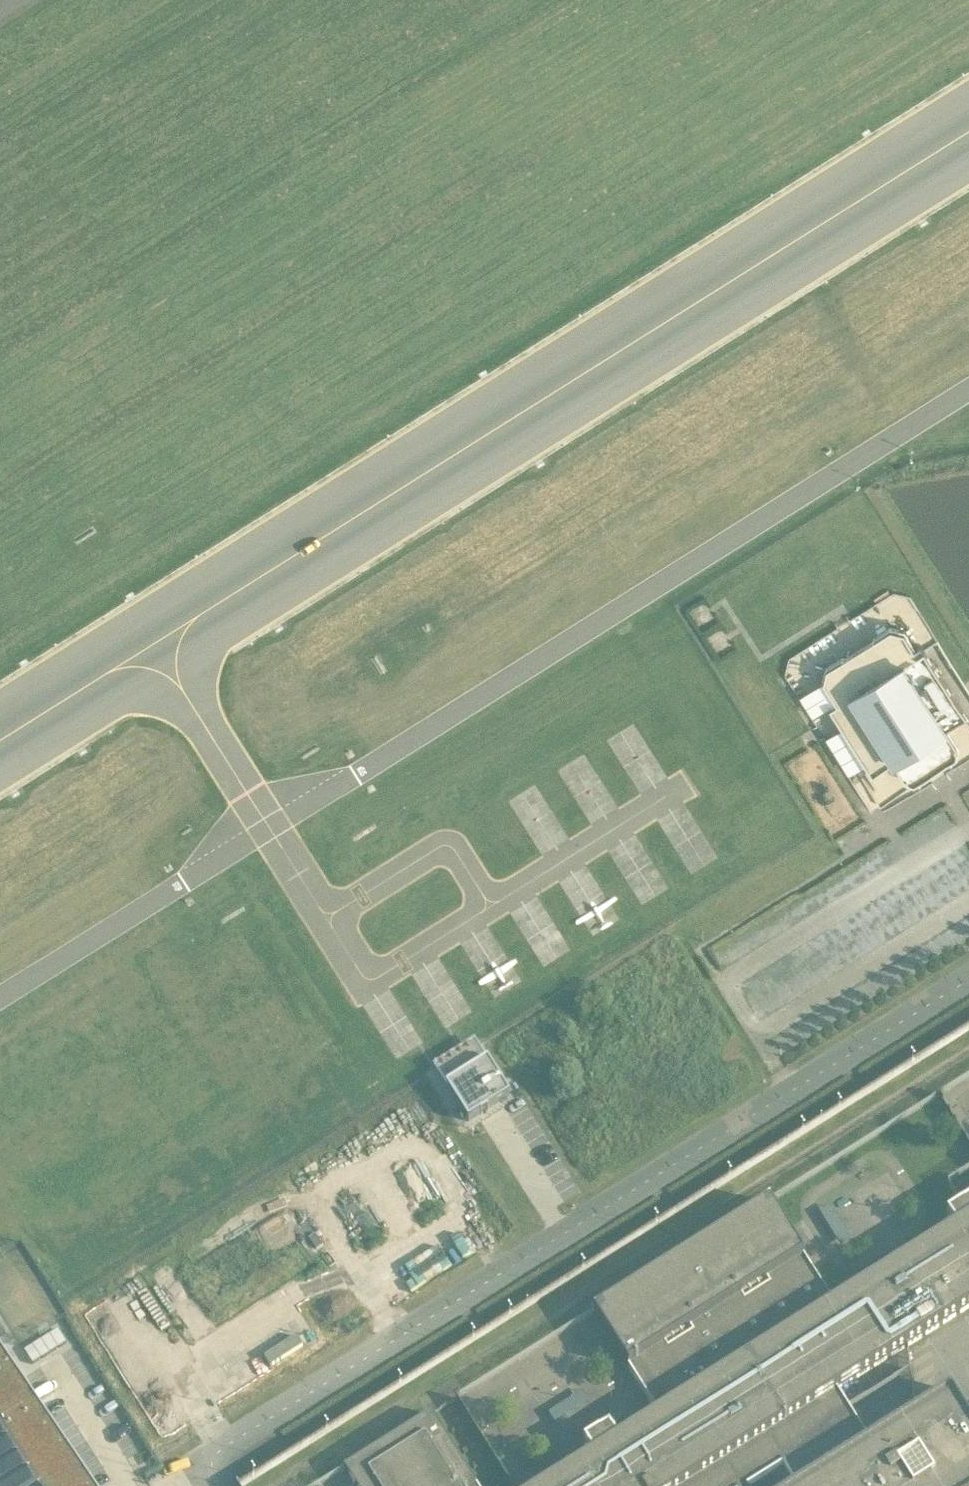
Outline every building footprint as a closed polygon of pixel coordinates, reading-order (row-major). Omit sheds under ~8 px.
[(826,666),(823,679),(836,700),(829,705),(870,770),(872,773),(892,760),(904,778),(906,777),(907,780),(913,781),(924,774),(925,769),(923,766),(937,757),(939,760),(945,761),(955,754),(957,749),(955,746),(957,745),(945,727),(966,713),(925,647),(923,646),(916,650),(903,629),(890,626),(873,636),(870,650),(856,658),(842,655),(826,666)] [(478,1046),(437,1072),(468,1121),(469,1122),(509,1096),(478,1046)] [(949,1181),(964,1204),(968,1200),(968,1168),(949,1181)] [(951,1390),(869,1442),(837,1391),(968,1308),(968,1203),(947,1217),(954,1230),(834,1305),(770,1204),(594,1314),(658,1415),(618,1441),(611,1428),(585,1445),(592,1457),(546,1485),(968,1485),(968,1419),(951,1390)] [(296,1337),(264,1357),(270,1367),(302,1347),(296,1337)] [(76,1471),(0,1349),(0,1485),(85,1485),(76,1471)] [(346,1470),(356,1485),(478,1485),(433,1415),(346,1470)]
